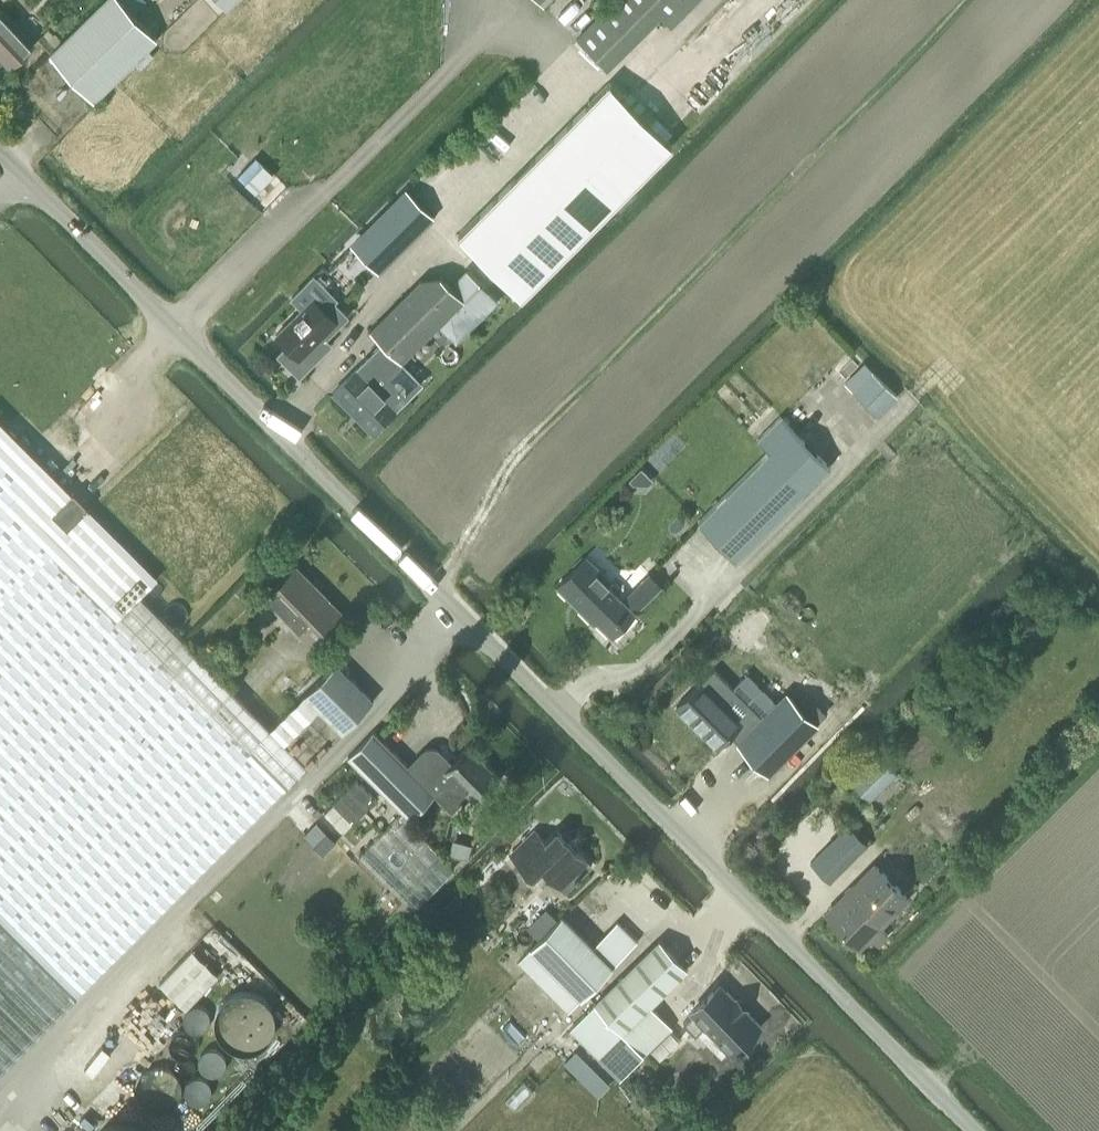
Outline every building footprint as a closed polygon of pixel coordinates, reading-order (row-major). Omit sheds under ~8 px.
[(147,47),(158,37),(122,0),(104,0),(49,52),(94,98),(134,59),(142,67),(155,54),(147,47)] [(226,10),(227,11),(238,0),(216,0),(226,10)] [(594,11),(598,15),(576,37),(608,68),(610,66),(660,15),(671,26),(697,0),(605,0),(594,11)] [(0,10),(0,55),(10,66),(34,43),(13,20),(4,11),(1,9),(0,10)] [(458,234),(522,297),(673,145),(609,82),(458,234)] [(408,189),(351,245),(376,270),(433,214),(408,189)] [(302,308),(276,333),(287,344),(278,353),(300,375),(324,351),(319,346),(349,315),(335,301),(338,297),(320,279),(315,274),(291,297),(296,302),(302,308)] [(383,342),(333,390),(372,430),(376,427),(381,427),(385,423),(385,418),(408,395),(422,382),(401,361),(439,323),(456,340),(481,315),(498,300),(480,282),(464,298),(449,284),(440,275),(421,279),(370,330),(383,342)] [(878,415),(898,395),(871,369),(852,389),(878,415)] [(698,520),(737,559),(830,466),(780,415),(757,438),(768,450),(698,520)] [(0,508),(0,519),(107,626),(140,594),(158,576),(52,470),(0,418),(0,458),(25,483),(0,508)] [(25,483),(0,458),(0,508),(25,483)] [(276,796),(107,626),(0,519),(0,1072),(276,796)] [(623,598),(620,596),(608,584),(613,580),(587,554),(557,584),(594,622),(596,619),(613,635),(644,604),(663,585),(650,571),(623,598)] [(326,630),(342,613),(296,566),(265,596),(305,636),(318,623),(326,630)] [(140,594),(107,626),(276,796),(286,785),(287,786),(308,765),(342,731),(373,699),(337,662),(296,703),(270,727),(140,594)] [(714,667),(676,704),(717,745),(729,733),(737,740),(762,715),(714,667)] [(762,715),(737,740),(769,772),(818,723),(786,692),(762,715)] [(425,749),(423,750),(408,764),(374,729),(348,754),(410,817),(434,793),(451,812),(469,793),(475,799),(499,776),(468,745),(451,762),(440,750),(437,749),(436,748),(433,747),(430,747),(429,747),(428,747),(426,748),(425,749)] [(877,751),(850,778),(870,800),(898,772),(877,751)] [(846,822),(810,863),(830,882),(868,843),(846,822)] [(565,890),(591,864),(556,828),(545,839),(534,828),(509,853),(533,877),(542,867),(565,890)] [(875,862),(826,911),(860,945),(870,936),(878,944),(889,933),(881,925),(909,896),(875,862)] [(612,966),(593,947),(562,916),(531,947),(519,960),(568,1010),(612,966)] [(593,947),(612,966),(637,941),(619,922),(593,947)] [(660,939),(570,1028),(598,1056),(602,1052),(651,1005),(688,968),(660,939)] [(192,949),(159,983),(185,1008),(218,974),(192,949)] [(693,1012),(683,1022),(695,1034),(705,1025),(731,1052),(739,1044),(740,1046),(744,1042),(742,1041),(760,1024),(745,1008),(746,1007),(736,996),(735,998),(720,983),(691,1011),(693,1012)] [(602,1052),(598,1056),(619,1078),(644,1053),(644,1054),(673,1027),(651,1005),(602,1052)] [(186,1041),(186,1036),(185,1029),(181,1022),(178,1019),(174,1016),(166,1014),(162,1014),(157,1015),(150,1020),(145,1026),(143,1032),(142,1036),(143,1044),(148,1051),(154,1056),(163,1058),(171,1057),(175,1055),(178,1053),(182,1050),(184,1046),(186,1041)] [(226,1084),(227,1077),(226,1072),(225,1068),(223,1064),(219,1060),(216,1058),(211,1056),(205,1055),(201,1055),(196,1057),(189,1062),(185,1068),(184,1072),(183,1077),(184,1082),(185,1086),(188,1091),(190,1093),(193,1096),(198,1098),(206,1099),(211,1098),(215,1097),(221,1092),(224,1088),(226,1084)]
